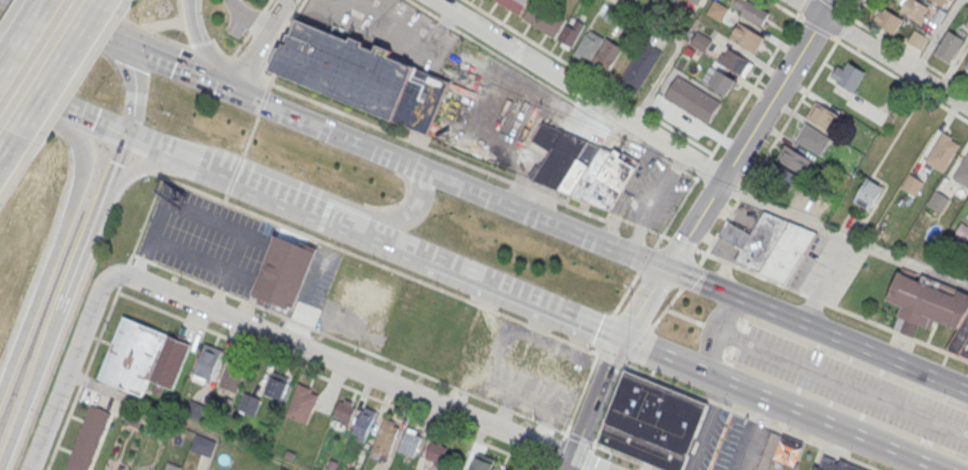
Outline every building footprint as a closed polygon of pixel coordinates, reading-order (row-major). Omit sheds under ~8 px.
[(518,15),(527,0),(494,0),(518,15)] [(552,39),(564,21),(534,0),(521,18),(552,39)] [(716,0),(715,0),(706,13),(720,23),(729,9),(716,0)] [(770,14),(749,0),(738,0),(732,8),(761,27),(770,14)] [(913,0),(905,0),(898,13),(922,26),(931,9),(913,0)] [(903,21),(881,7),(872,23),(894,36),(903,21)] [(571,50),(584,24),(570,17),(557,43),(571,50)] [(269,69),(427,134),(449,81),(389,56),(391,50),(377,44),(374,50),(362,45),(364,41),(351,36),(350,40),(297,18),(291,35),(288,33),(282,47),(278,47),(269,69)] [(729,37),(757,53),(766,38),(738,22),(729,37)] [(914,27),(906,39),(920,48),(927,35),(914,27)] [(608,73),(622,47),(605,38),(588,29),(574,55),(608,73)] [(948,29),(934,53),(950,63),(964,39),(948,29)] [(704,53),(712,40),(697,31),(690,44),(704,53)] [(662,51),(645,40),(618,85),(634,96),(662,51)] [(754,63),(724,46),(716,61),(745,78),(754,63)] [(864,70),(847,59),(843,67),(837,64),(830,75),(836,79),(835,80),(852,90),(864,70)] [(737,82),(718,69),(707,86),(727,98),(737,82)] [(837,114),(815,101),(806,116),(827,129),(837,114)] [(530,140),(549,151),(532,179),(608,211),(639,162),(623,151),(622,153),(615,149),(613,151),(588,141),(542,122),(530,140)] [(830,138),(803,123),(795,138),(822,152),(830,138)] [(925,161),(943,131),(952,137),(951,138),(960,144),(943,173),(925,161)] [(811,160),(786,145),(762,184),(785,198),(799,177),(800,178),(811,160)] [(952,177),(967,188),(967,152),(952,177)] [(908,172),(900,185),(915,194),(923,181),(908,172)] [(852,202),(870,212),(884,186),(866,177),(852,202)] [(935,188),(926,202),(941,211),(949,197),(935,188)] [(815,227),(786,280),(734,256),(740,245),(717,231),(728,215),(750,229),(764,206),(815,227)] [(953,235),(967,244),(967,242),(967,225),(961,221),(953,235)] [(317,248),(293,310),(251,294),(275,235),(305,246),(305,243),(317,248)] [(901,266),(967,294),(967,310),(957,327),(935,320),(931,329),(919,325),(915,335),(893,327),(901,306),(885,299),(898,271),(901,266)] [(335,299),(372,314),(369,324),(383,330),(398,293),(346,273),(335,299)] [(944,348),(967,313),(967,358),(944,348)] [(123,316),(190,345),(171,388),(150,379),(142,397),(97,377),(123,316)] [(191,378),(211,384),(221,349),(202,343),(191,378)] [(219,388),(236,393),(245,366),(228,361),(219,388)] [(709,400),(683,469),(677,469),(597,438),(626,367),(709,400)] [(290,377),(272,371),(264,394),(282,401),(290,377)] [(298,383),(285,415),(306,424),(318,395),(310,392),(312,388),(298,383)] [(244,393),(260,399),(254,415),(238,409),(244,393)] [(357,404),(340,398),(331,419),(348,426),(357,404)] [(110,413),(87,469),(63,469),(90,404),(110,413)] [(352,435),(364,440),(376,413),(363,407),(352,435)] [(399,427),(394,425),(395,421),(384,417),(372,449),(388,455),(399,427)] [(421,436),(405,429),(396,451),(413,458),(421,436)] [(197,433),(216,441),(210,457),(191,450),(197,433)] [(783,463),(780,469),(757,469),(772,433),(791,441),(790,444),(781,440),(773,459),(783,463)] [(801,448),(790,444),(781,440),(773,459),(783,463),(793,467),(801,448)] [(425,457),(441,463),(447,447),(431,441),(425,457)] [(477,456),(471,469),(490,469),(493,462),(477,456)] [(840,459),(867,469),(813,469),(815,464),(818,466),(822,457),(838,463),(840,459)] [(181,467),(180,469),(164,469),(167,461),(181,467)]
